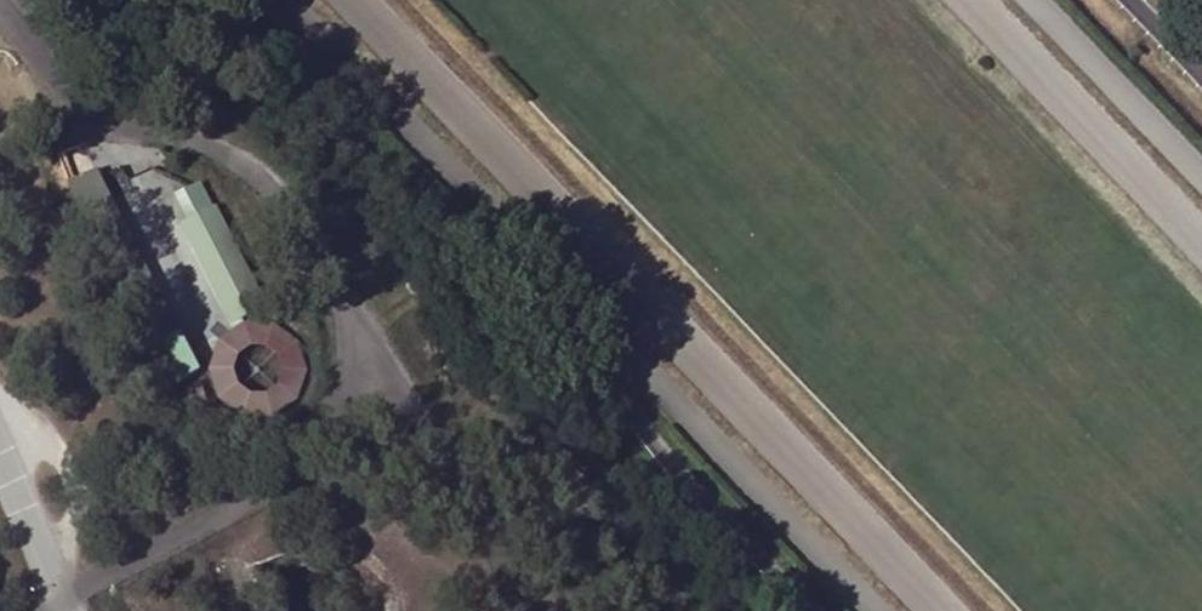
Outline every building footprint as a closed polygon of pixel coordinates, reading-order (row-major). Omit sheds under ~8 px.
[(175,193),(229,329),(205,338),(239,424),(305,399),(218,177),(175,193)] [(83,215),(150,342),(170,332),(104,205),(83,215)] [(170,332),(150,342),(161,365),(181,354),(170,332)]
